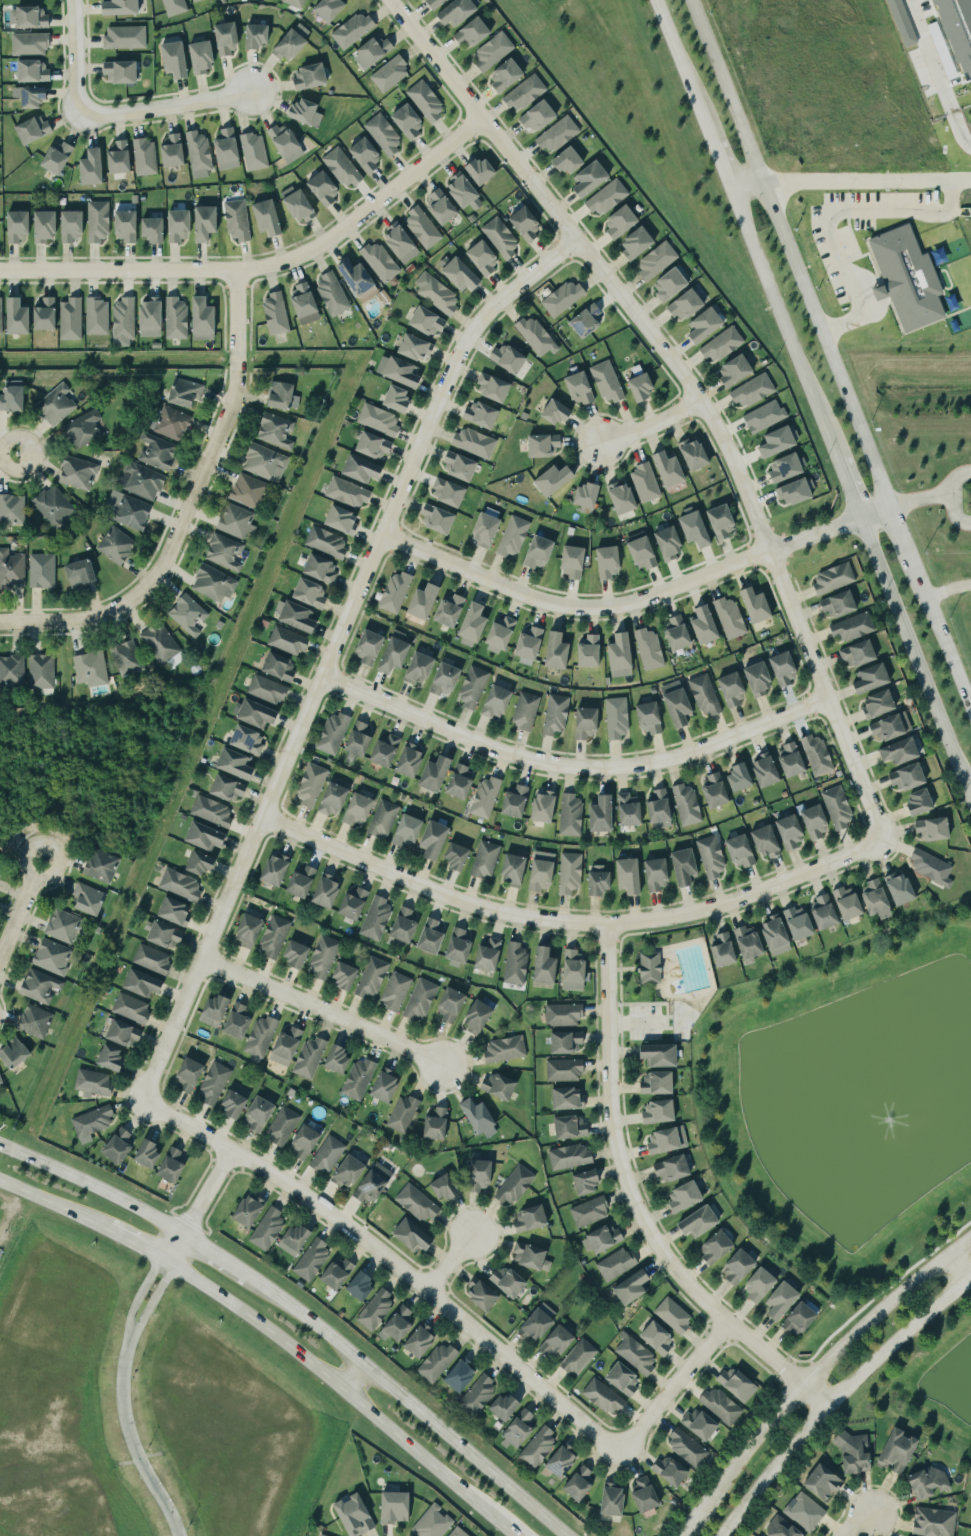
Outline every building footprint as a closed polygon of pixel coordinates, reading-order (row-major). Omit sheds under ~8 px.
[(143,16),(142,0),(112,0),(112,3),(106,3),(106,16),(143,16)] [(191,11),(187,0),(164,0),(170,18),(191,11)] [(304,10),(308,0),(285,0),(284,1),(304,10)] [(351,7),(345,0),(324,0),(316,8),(332,25),(351,7)] [(439,12),(453,0),(429,0),(439,12)] [(476,1),(477,0),(460,0),(442,14),(456,31),(483,10),(476,1)] [(905,49),(885,0),(899,0),(917,44),(905,49)] [(955,64),(958,63),(962,74),(965,72),(968,78),(970,77),(970,3),(970,0),(930,0),(955,64)] [(52,27),(52,15),(46,16),(46,8),(12,8),(12,28),(52,27)] [(333,33),(343,50),(380,28),(370,11),(333,33)] [(468,41),(475,49),(495,33),(482,16),(456,36),(462,45),(468,41)] [(316,35),(300,22),(274,53),(283,60),(288,55),(295,61),(316,35)] [(221,57),(235,56),(234,48),(242,47),(240,23),(218,25),(221,57)] [(245,24),(267,25),(267,43),(262,43),(261,46),(258,46),(258,50),(244,49),(245,24)] [(147,27),(109,28),(110,36),(105,36),(105,49),(148,48),(147,27)] [(43,55),(43,50),(46,50),(45,47),(49,47),(48,33),(11,34),(12,55),(43,55)] [(518,50),(507,33),(472,55),(484,72),(518,50)] [(399,52),(389,34),(355,52),(365,70),(399,52)] [(160,44),(181,41),(187,77),(174,80),(172,70),(164,71),(160,44)] [(219,70),(214,41),(192,45),(198,75),(219,70)] [(400,55),(372,78),(385,95),(413,72),(400,55)] [(504,94),(529,76),(516,58),(491,76),(504,94)] [(47,60),(21,61),(22,83),(54,82),(54,68),(47,69),(47,60)] [(140,62),(107,63),(108,84),(141,83),(140,62)] [(331,85),(326,63),(295,70),(300,92),(331,85)] [(515,114),(550,93),(539,75),(504,96),(515,114)] [(432,127),(449,115),(426,79),(408,91),(432,127)] [(50,88),(15,89),(15,99),(24,98),(24,110),(45,110),(45,102),(51,102),(50,88)] [(320,113),(323,106),(301,98),(294,118),(321,128),(326,115),(320,113)] [(521,120),(528,130),(535,125),(542,134),(562,118),(548,99),(521,120)] [(427,123),(412,103),(394,117),(414,142),(424,135),(419,129),(427,123)] [(366,124),(391,159),(407,148),(382,113),(366,124)] [(55,135),(46,115),(19,126),(27,147),(55,135)] [(548,156),(583,132),(571,115),(537,140),(548,156)] [(271,130),(287,165),(307,155),(295,128),(286,132),(282,125),(271,130)] [(221,170),(243,168),(239,130),(217,132),(221,170)] [(215,177),(209,131),(189,134),(195,180),(215,177)] [(239,134),(252,132),(252,134),(256,134),(256,136),(261,135),(267,167),(246,171),(239,134)] [(188,166),(184,135),(163,138),(167,169),(188,166)] [(351,150),(372,175),(381,168),(377,163),(385,156),(369,136),(351,150)] [(161,174),(156,139),(135,142),(140,177),(161,174)] [(111,147),(114,175),(135,173),(131,141),(118,142),(118,147),(111,147)] [(77,147),(65,142),(63,148),(54,144),(44,168),(65,176),(77,147)] [(366,178),(340,146),(324,159),(350,191),(366,178)] [(575,176),(589,165),(575,146),(556,161),(566,174),(571,170),(575,176)] [(92,149),(92,160),(84,160),(85,186),(107,185),(106,148),(92,149)] [(478,187),(463,167),(474,159),(476,161),(478,159),(480,162),(484,159),(495,173),(478,187)] [(577,190),(585,201),(615,179),(602,161),(577,178),(583,186),(577,190)] [(341,192),(329,171),(311,182),(327,210),(339,204),(334,195),(341,192)] [(468,211),(474,206),(478,211),(488,204),(464,172),(448,184),(468,211)] [(594,214),(600,210),(603,215),(633,197),(622,179),(586,201),(594,214)] [(300,226),(319,217),(306,188),(298,192),(295,187),(285,192),(300,226)] [(427,202),(447,228),(464,214),(443,189),(427,202)] [(274,238),(285,236),(279,200),(257,204),(262,233),(273,231),(274,238)] [(229,202),(230,242),(251,241),(250,201),(229,202)] [(90,202),(91,244),(104,244),(104,237),(113,237),(112,202),(90,202)] [(427,251),(443,241),(424,205),(407,214),(427,251)] [(644,222),(631,205),(605,225),(618,242),(644,222)] [(512,218),(531,246),(542,238),(537,231),(544,226),(530,206),(512,218)] [(213,244),(214,234),(221,234),(221,208),(199,207),(199,244),(213,244)] [(187,244),(186,235),(195,235),(194,211),(172,212),(173,244),(187,244)] [(33,238),(33,213),(11,212),(10,245),(23,245),(23,237),(33,238)] [(61,240),(60,212),(38,213),(39,245),(51,244),(51,240),(61,240)] [(66,244),(78,244),(77,237),(87,237),(87,212),(65,212),(66,244)] [(140,244),(141,212),(119,212),(119,238),(126,238),(126,244),(140,244)] [(483,229),(509,263),(520,254),(515,248),(521,243),(500,216),(483,229)] [(168,220),(146,219),(146,238),(153,239),(153,245),(168,245),(168,220)] [(384,234),(407,265),(423,253),(401,222),(384,234)] [(867,240),(908,224),(921,255),(927,253),(942,294),(937,296),(945,317),(903,333),(889,296),(876,301),(871,287),(883,282),(867,240)] [(622,246),(635,262),(660,243),(646,226),(622,246)] [(384,284),(402,273),(381,240),(364,251),(384,284)] [(469,253),(489,279),(498,272),(494,266),(502,260),(487,240),(469,253)] [(640,262),(645,270),(641,273),(648,283),(682,258),(669,241),(640,262)] [(470,286),(478,293),(487,283),(458,256),(453,262),(447,257),(438,267),(465,291),(470,286)] [(335,267),(347,259),(352,268),(359,263),(374,285),(355,297),(335,267)] [(693,285),(679,267),(657,285),(662,291),(657,295),(666,306),(693,285)] [(331,271),(349,307),(331,317),(316,288),(318,287),(317,285),(318,282),(321,280),(319,276),(331,271)] [(460,297),(427,271),(414,288),(453,318),(461,308),(454,303),(460,297)] [(321,315),(314,282),(294,287),(301,319),(321,315)] [(540,302),(565,282),(567,284),(568,283),(572,283),(574,286),(578,283),(586,293),(553,319),(540,302)] [(709,307),(698,289),(670,307),(681,325),(709,307)] [(264,297),(272,336),(292,332),(284,293),(264,297)] [(6,298),(6,334),(28,334),(28,307),(19,307),(19,297),(6,298)] [(59,340),(59,302),(68,302),(68,298),(80,297),(81,340),(59,340)] [(86,335),(85,297),(99,297),(99,300),(102,299),(102,302),(107,302),(108,335),(86,335)] [(116,347),(137,347),(136,298),(123,298),(124,305),(115,305),(116,347)] [(191,340),(191,304),(182,304),(182,298),(169,298),(168,339),(191,340)] [(211,298),(196,298),(197,341),(220,341),(219,308),(211,308),(211,298)] [(165,299),(144,299),(144,337),(164,338),(165,299)] [(58,300),(38,300),(38,332),(59,331),(58,300)] [(572,320),(583,339),(604,327),(598,316),(604,313),(599,305),(572,320)] [(451,322),(423,306),(412,325),(434,338),(438,330),(444,334),(451,322)] [(729,325),(715,306),(691,325),(697,333),(693,336),(701,347),(729,325)] [(542,358),(552,350),(556,355),(562,349),(533,314),(517,327),(542,358)] [(748,343),(736,325),(703,348),(715,366),(748,343)] [(436,344),(409,334),(402,355),(429,364),(436,344)] [(520,378),(532,360),(505,342),(493,360),(520,378)] [(731,389),(758,372),(746,353),(719,370),(731,389)] [(378,373),(421,390),(426,379),(416,375),(419,367),(386,354),(378,373)] [(591,368),(605,401),(612,398),(615,404),(627,399),(611,360),(591,368)] [(596,401),(589,372),(568,378),(575,406),(596,401)] [(477,393),(508,405),(516,385),(485,373),(477,393)] [(645,373),(625,382),(636,404),(648,398),(646,395),(650,393),(648,390),(652,388),(645,373)] [(731,391),(737,404),(744,401),(747,408),(778,393),(769,373),(731,391)] [(205,386),(177,378),(170,403),(198,411),(205,386)] [(79,408),(68,395),(73,391),(65,382),(36,407),(54,429),(79,408)] [(300,412),(302,397),(296,396),(298,385),(276,382),(274,395),(270,395),(268,407),(300,412)] [(416,403),(409,400),(412,392),(395,385),(386,406),(410,416),(416,403)] [(27,412),(26,388),(7,388),(7,395),(0,395),(0,413),(27,412)] [(539,416),(551,398),(571,411),(564,422),(562,421),(560,424),(557,422),(555,426),(539,416)] [(468,407),(463,418),(496,432),(504,413),(477,400),(473,409),(468,407)] [(791,419),(786,406),(782,408),(779,401),(745,414),(753,434),(791,419)] [(398,439),(403,428),(396,425),(400,416),(367,403),(358,423),(398,439)] [(185,442),(192,414),(163,407),(156,434),(185,442)] [(104,419),(98,408),(65,426),(78,450),(103,437),(96,424),(104,419)] [(294,450),(297,442),(290,440),(296,422),(266,413),(258,439),(294,450)] [(771,445),(763,448),(769,461),(802,447),(792,425),(767,436),(771,445)] [(492,461),(500,441),(467,427),(463,435),(458,432),(453,445),(492,461)] [(170,473),(180,447),(145,432),(141,440),(148,443),(141,461),(170,473)] [(397,444),(368,432),(359,452),(381,461),(383,455),(391,458),(397,444)] [(527,436),(559,434),(560,448),(554,448),(554,454),(550,454),(550,457),(528,458),(527,436)] [(694,474),(714,467),(704,437),(683,444),(694,474)] [(244,469),(281,484),(291,458),(254,443),(244,469)] [(483,464),(451,451),(443,471),(475,484),(483,464)] [(673,461),(669,451),(656,457),(671,491),(691,483),(681,458),(673,461)] [(770,465),(778,486),(809,473),(801,453),(770,465)] [(60,482),(92,492),(100,466),(68,455),(60,482)] [(389,470),(353,455),(345,475),(370,485),(374,477),(384,482),(389,470)] [(158,501),(167,475),(127,461),(119,487),(158,501)] [(632,471),(644,505),(664,497),(652,464),(632,471)] [(564,472),(559,465),(537,481),(551,500),(580,478),(571,466),(564,472)] [(258,510),(270,485),(241,472),(230,497),(258,510)] [(370,505),(375,492),(335,476),(327,496),(360,510),(364,502),(370,505)] [(471,489),(440,478),(432,498),(464,510),(471,489)] [(610,484),(621,517),(640,511),(629,478),(610,484)] [(783,502),(789,500),(792,507),(817,499),(811,479),(779,490),(783,502)] [(599,511),(604,487),(589,483),(588,489),(580,487),(575,506),(599,511)] [(54,529),(77,512),(57,484),(33,500),(54,529)] [(156,507),(115,489),(104,514),(145,532),(156,507)] [(26,496),(0,495),(0,525),(25,526),(26,496)] [(255,526),(251,524),(256,513),(228,502),(218,529),(249,541),(255,526)] [(460,517),(429,504),(421,524),(452,537),(460,517)] [(328,526),(355,536),(363,517),(336,506),(328,526)] [(734,539),(731,531),(740,529),(733,506),(712,511),(720,543),(734,539)] [(677,518),(697,510),(710,544),(698,549),(694,540),(686,543),(677,518)] [(494,550),(505,521),(485,513),(474,542),(494,550)] [(498,552),(517,561),(533,524),(514,515),(498,552)] [(138,542),(113,526),(98,551),(123,566),(138,542)] [(306,547),(347,559),(350,549),(344,548),(347,537),(312,526),(306,547)] [(669,563),(689,555),(677,526),(657,534),(669,563)] [(238,562),(245,544),(216,534),(207,560),(242,572),(244,564),(238,562)] [(559,544),(537,536),(526,566),(540,571),(543,562),(551,565),(559,544)] [(630,545),(642,573),(662,565),(650,537),(630,545)] [(26,554),(11,554),(11,548),(0,548),(0,588),(27,588),(26,554)] [(565,579),(586,580),(588,549),(567,548),(565,579)] [(603,582),(618,581),(617,570),(624,570),(622,548),(600,550),(603,582)] [(56,554),(30,554),(31,589),(57,588),(56,554)] [(306,574),(335,586),(340,572),(333,569),(336,563),(314,554),(306,574)] [(74,590),(100,582),(93,559),(67,567),(74,590)] [(814,585),(819,598),(859,582),(851,562),(818,575),(821,583),(814,585)] [(193,591),(224,602),(227,596),(233,599),(240,579),(202,565),(193,591)] [(382,609),(402,615),(414,576),(403,573),(402,578),(393,575),(382,609)] [(326,587),(304,579),(296,599),(325,611),(330,599),(323,597),(326,587)] [(443,588),(431,585),(429,593),(419,590),(411,616),(432,623),(443,588)] [(744,594),(758,627),(778,618),(768,595),(761,598),(757,589),(744,594)] [(863,611),(855,590),(824,601),(832,622),(863,611)] [(458,630),(466,609),(464,608),(468,599),(450,592),(438,623),(458,630)] [(169,613),(197,640),(204,633),(198,628),(211,615),(188,593),(169,613)] [(751,632),(735,596),(715,605),(731,641),(751,632)] [(281,623),(318,636),(322,624),(312,621),(316,612),(282,600),(278,612),(284,614),(281,623)] [(461,637),(482,645),(492,620),(485,617),(489,608),(475,603),(461,637)] [(725,639),(710,604),(698,610),(702,620),(694,623),(705,648),(725,639)] [(833,627),(840,646),(879,631),(871,612),(833,627)] [(500,615),(488,644),(509,653),(520,623),(500,615)] [(677,654),(696,646),(685,615),(666,622),(677,654)] [(160,666),(182,654),(164,621),(142,633),(160,666)] [(312,640),(278,625),(269,644),(302,660),(312,640)] [(548,632),(527,626),(519,657),(539,663),(548,632)] [(644,671),(666,668),(659,628),(637,632),(644,671)] [(390,638),(368,630),(360,652),(366,654),(363,663),(374,667),(377,659),(382,661),(390,638)] [(407,642),(409,635),(397,631),(381,671),(395,677),(399,667),(406,671),(416,646),(407,642)] [(566,644),(568,635),(553,633),(548,668),(570,672),(574,646),(566,644)] [(637,675),(631,634),(618,636),(619,645),(611,646),(615,678),(637,675)] [(584,669),(604,669),(603,646),(601,646),(601,635),(583,636),(584,669)] [(882,660),(874,639),(843,651),(851,672),(882,660)] [(114,650),(129,679),(149,669),(134,640),(114,650)] [(111,685),(105,652),(75,657),(80,685),(89,683),(90,688),(111,685)] [(296,662),(271,652),(263,672),(295,684),(299,673),(292,671),(296,662)] [(440,661),(419,652),(406,681),(418,686),(420,682),(429,686),(440,661)] [(773,660),(784,690),(795,686),(793,679),(803,675),(794,652),(773,660)] [(56,689),(56,655),(30,656),(31,689),(56,689)] [(26,689),(25,656),(0,656),(0,689),(26,689)] [(432,691),(453,700),(465,671),(445,663),(432,691)] [(778,691),(767,663),(748,670),(759,699),(778,691)] [(860,673),(863,682),(858,684),(862,696),(895,685),(888,663),(860,673)] [(491,672),(471,666),(461,698),(467,700),(465,708),(478,712),(491,672)] [(749,694),(742,672),(721,679),(731,711),(745,706),(742,696),(749,694)] [(704,719),(724,712),(710,673),(690,680),(704,719)] [(292,689),(257,674),(248,694),(284,708),(292,689)] [(681,732),(693,727),(689,717),(696,715),(683,680),(663,688),(681,732)] [(517,694),(497,685),(483,714),(495,720),(498,714),(506,717),(517,694)] [(533,732),(543,698),(522,691),(512,726),(533,732)] [(901,711),(894,691),(864,700),(870,721),(901,711)] [(572,697),(550,695),(546,735),(567,737),(572,697)] [(284,715),(245,697),(236,716),(266,731),(270,723),(279,727),(284,715)] [(610,742),(624,741),(624,734),(631,733),(630,698),(608,699),(610,742)] [(665,734),(662,703),(640,705),(643,736),(665,734)] [(602,710),(579,709),(578,742),(591,742),(591,734),(602,735),(602,710)] [(336,757),(354,718),(335,710),(318,749),(336,757)] [(871,724),(877,744),(915,733),(909,713),(871,724)] [(369,725),(358,721),(347,752),(368,760),(376,739),(365,735),(369,725)] [(233,747),(262,757),(269,736),(240,726),(233,747)] [(803,741),(817,779),(838,771),(824,733),(803,741)] [(395,769),(403,739),(382,734),(374,763),(395,769)] [(897,760),(899,766),(924,760),(918,739),(883,749),(887,763),(897,760)] [(810,774),(800,741),(780,747),(791,780),(810,774)] [(419,780),(428,755),(417,751),(419,746),(408,742),(398,773),(419,780)] [(253,759),(228,748),(220,769),(255,784),(260,772),(250,768),(253,759)] [(753,759),(765,790),(785,783),(772,751),(753,759)] [(442,795),(456,762),(444,757),(440,766),(431,762),(421,786),(442,795)] [(758,787),(748,762),(729,770),(739,794),(758,787)] [(329,769),(309,763),(298,804),(317,810),(329,769)] [(468,801),(476,779),(468,776),(471,768),(458,763),(447,794),(468,801)] [(931,784),(922,763),(892,776),(901,796),(931,784)] [(702,781),(714,811),(734,803),(722,773),(702,781)] [(241,796),(246,798),(251,788),(221,775),(213,794),(237,805),(241,796)] [(504,780),(491,777),(489,783),(482,780),(471,813),(491,820),(504,780)] [(332,816),(333,811),(345,815),(353,790),(330,783),(321,813),(332,816)] [(697,784),(676,788),(682,827),(703,823),(697,784)] [(530,788),(508,785),(504,816),(526,819),(530,788)] [(836,832),(857,826),(846,786),(825,792),(836,832)] [(909,797),(917,819),(939,811),(931,789),(909,797)] [(654,826),(676,822),(669,790),(647,794),(654,826)] [(555,825),(559,794),(539,791),(534,822),(555,825)] [(370,823),(378,801),(356,793),(345,824),(359,828),(362,820),(370,823)] [(561,835),(582,836),(583,794),(563,794),(561,835)] [(232,808),(200,795),(192,815),(231,831),(237,818),(229,815),(232,808)] [(644,827),(643,795),(621,796),(622,827),(644,827)] [(594,833),(616,833),(616,797),(602,797),(602,806),(594,806),(594,833)] [(402,807),(382,799),(368,833),(389,841),(402,807)] [(804,813),(815,844),(826,840),(824,833),(833,830),(824,805),(804,813)] [(394,844),(415,852),(427,823),(406,814),(394,844)] [(801,849),(798,842),(808,839),(799,814),(779,822),(791,853),(801,849)] [(921,843),(954,840),(952,819),(919,822),(921,843)] [(454,829),(433,821),(423,845),(432,849),(428,858),(441,864),(454,829)] [(213,853),(217,845),(227,850),(232,838),(197,822),(188,842),(213,853)] [(784,856),(776,826),(755,832),(763,861),(784,856)] [(709,882),(728,878),(719,835),(699,840),(709,882)] [(759,864),(749,836),(729,843),(739,871),(759,864)] [(473,875),(494,880),(502,845),(480,841),(473,875)] [(474,851),(453,843),(445,864),(465,872),(474,851)] [(122,857),(95,848),(86,874),(114,883),(122,857)] [(681,891),(696,889),(695,879),(701,878),(697,850),(676,853),(681,891)] [(221,858),(195,851),(190,871),(207,876),(208,870),(217,872),(221,858)] [(956,865),(917,851),(913,862),(918,864),(914,874),(953,888),(956,882),(951,880),(956,865)] [(558,854),(536,852),(531,893),(544,894),(545,887),(554,888),(558,854)] [(294,860),(275,853),(264,882),(284,889),(294,860)] [(574,897),(574,890),(583,890),(585,854),(562,853),(561,896),(574,897)] [(523,887),(531,860),(509,855),(502,881),(523,887)] [(620,861),(621,890),(631,889),(632,898),(644,897),(643,860),(620,861)] [(671,885),(670,860),(649,860),(650,894),(665,893),(664,885),(671,885)] [(289,893),(309,901),(320,872),(300,864),(289,893)] [(607,867),(592,866),(591,898),(608,899),(608,892),(614,892),(615,873),(607,873),(607,867)] [(160,887),(199,904),(204,892),(198,889),(201,881),(168,867),(160,887)] [(920,902),(910,872),(890,879),(900,909),(920,902)] [(345,887),(335,882),(336,878),(326,873),(314,903),(335,912),(345,887)] [(884,916),(886,922),(896,920),(885,878),(865,883),(874,918),(884,916)] [(101,917),(109,893),(79,882),(74,896),(78,897),(74,907),(101,917)] [(373,893),(354,885),(342,915),(361,923),(373,893)] [(867,917),(858,886),(838,892),(847,923),(867,917)] [(824,933),(844,927),(833,894),(814,900),(824,933)] [(363,936),(382,942),(394,901),(375,895),(363,936)] [(160,916),(189,928),(198,908),(169,896),(160,916)] [(413,920),(416,910),(401,907),(394,939),(415,944),(420,922),(413,920)] [(76,944),(84,917),(56,908),(48,935),(76,944)] [(812,912),(800,915),(799,909),(789,911),(796,943),(819,938),(812,912)] [(256,949),(269,921),(249,912),(236,940),(256,949)] [(295,922),(275,914),(260,951),(279,959),(295,922)] [(763,921),(777,957),(796,950),(782,914),(763,921)] [(419,949),(441,955),(447,933),(440,931),(442,921),(428,918),(419,949)] [(178,952),(187,932),(158,920),(150,940),(178,952)] [(736,932),(749,965),(770,956),(760,932),(753,935),(750,926),(736,932)] [(468,965),(477,934),(456,929),(447,959),(468,965)] [(327,982),(343,942),(324,934),(310,968),(317,971),(315,977),(327,982)] [(721,971),(741,965),(732,934),(712,939),(721,971)] [(67,977),(73,962),(70,961),(75,950),(46,938),(35,964),(67,977)] [(506,944),(485,938),(476,968),(497,974),(506,944)] [(287,957),(293,960),(290,965),(305,971),(315,948),(294,940),(287,957)] [(134,965),(169,975),(175,955),(140,944),(134,965)] [(505,983),(526,986),(533,947),(511,944),(505,983)] [(553,960),(554,949),(540,948),(537,984),(559,986),(561,960),(553,960)] [(589,961),(581,960),(582,951),(567,951),(565,991),(588,992),(589,961)] [(641,973),(644,974),(644,985),(663,985),(664,955),(642,955),(641,973)] [(358,994),(379,1001),(391,963),(370,956),(358,994)] [(363,970),(343,961),(334,982),(353,991),(363,970)] [(22,993),(49,1005),(56,988),(63,991),(67,982),(33,968),(22,993)] [(125,988),(152,998),(154,990),(165,994),(170,982),(133,968),(125,988)] [(401,1012),(415,979),(395,971),(381,1003),(401,1012)] [(441,986),(421,977),(405,1015),(426,1024),(441,986)] [(457,1025),(470,995),(452,987),(439,1017),(457,1025)] [(148,1023),(153,1002),(119,993),(113,1014),(148,1023)] [(202,1021),(221,1030),(234,999),(222,994),(220,1000),(212,997),(202,1021)] [(495,1006),(476,1000),(466,1031),(484,1037),(495,1006)] [(247,1040),(257,1018),(247,1013),(250,1006),(238,1001),(225,1031),(247,1040)] [(45,1040),(56,1015),(30,1003),(19,1028),(45,1040)] [(548,1026),(584,1026),(583,1004),(548,1005),(548,1026)] [(266,1060),(282,1020),(263,1012),(246,1052),(266,1060)] [(109,1038),(137,1050),(145,1030),(117,1018),(109,1038)] [(275,1061),(293,1068),(307,1031),(288,1024),(275,1061)] [(553,1033),(553,1055),(580,1054),(580,1045),(586,1045),(586,1032),(553,1033)] [(0,1053),(15,1071),(35,1055),(20,1037),(0,1053)] [(295,1073),(315,1081),(330,1041),(318,1037),(316,1043),(308,1040),(295,1073)] [(490,1062),(528,1058),(526,1037),(487,1041),(490,1062)] [(127,1051),(107,1045),(100,1065),(125,1073),(129,1061),(124,1059),(127,1051)] [(336,1045),(327,1066),(348,1075),(357,1055),(336,1045)] [(682,1045),(643,1046),(643,1059),(650,1059),(650,1068),(682,1067),(682,1045)] [(176,1085),(195,1094),(209,1066),(190,1057),(176,1085)] [(342,1093),(362,1102),(380,1064),(368,1058),(365,1064),(357,1061),(342,1093)] [(585,1060),(548,1061),(548,1082),(585,1081),(585,1060)] [(200,1099),(219,1106),(234,1069),(214,1062),(200,1099)] [(384,1069),(374,1097),(394,1104),(404,1076),(384,1069)] [(77,1090),(86,1091),(85,1094),(112,1098),(115,1074),(79,1070),(77,1090)] [(483,1089),(513,1103),(522,1084),(492,1070),(483,1089)] [(678,1094),(678,1072),(648,1073),(648,1081),(643,1081),(643,1095),(678,1094)] [(555,1110),(583,1109),(583,1088),(555,1088),(555,1110)] [(240,1121),(252,1100),(233,1089),(224,1105),(230,1108),(227,1114),(240,1121)] [(423,1101),(410,1095),(408,1100),(401,1097),(388,1126),(408,1135),(423,1101)] [(263,1135),(278,1104),(260,1096),(246,1126),(263,1135)] [(457,1105),(469,1098),(474,1106),(481,1102),(494,1124),(475,1135),(457,1105)] [(679,1100),(649,1102),(650,1111),(644,1111),(645,1124),(680,1122),(679,1100)] [(95,1141),(92,1133),(120,1123),(113,1104),(73,1119),(82,1146),(95,1141)] [(266,1138),(285,1148),(302,1115),(283,1105),(266,1138)] [(428,1107),(427,1139),(448,1140),(450,1109),(428,1107)] [(591,1138),(590,1124),(583,1124),(583,1116),(558,1117),(559,1139),(591,1138)] [(310,1163),(324,1133),(304,1124),(290,1154),(310,1163)] [(137,1147),(129,1141),(134,1134),(124,1126),(104,1152),(122,1166),(137,1147)] [(654,1156),(691,1147),(686,1126),(649,1135),(654,1156)] [(310,1164),(328,1177),(349,1147),(331,1134),(310,1164)] [(158,1151),(161,1143),(146,1138),(138,1162),(159,1169),(164,1153),(158,1151)] [(596,1163),(594,1150),(587,1151),(585,1143),(550,1150),(554,1172),(596,1163)] [(180,1186),(190,1166),(180,1161),(185,1152),(174,1146),(159,1174),(180,1186)] [(334,1183),(348,1191),(352,1183),(359,1186),(370,1165),(349,1154),(334,1183)] [(657,1165),(664,1184),(695,1173),(688,1154),(657,1165)] [(474,1193),(484,1193),(484,1186),(495,1187),(495,1161),(475,1161),(474,1193)] [(357,1193),(376,1206),(397,1175),(378,1162),(357,1193)] [(496,1197),(512,1209),(538,1176),(522,1163),(496,1197)] [(575,1177),(583,1198),(600,1191),(598,1185),(606,1182),(600,1167),(575,1177)] [(434,1181),(441,1200),(450,1196),(452,1201),(463,1197),(454,1174),(434,1181)] [(708,1200),(699,1180),(669,1194),(678,1214),(708,1200)] [(397,1199),(432,1225),(444,1209),(409,1183),(397,1199)] [(236,1218),(254,1230),(269,1206),(251,1195),(236,1218)] [(604,1195),(571,1209),(579,1229),(613,1215),(604,1195)] [(696,1242),(724,1223),(712,1204),(683,1223),(696,1242)] [(281,1218),(284,1212),(272,1205),(250,1241),(268,1253),(287,1223),(281,1218)] [(522,1232),(552,1226),(548,1205),(517,1211),(522,1232)] [(438,1243),(411,1218),(396,1234),(417,1253),(423,1246),(430,1252),(438,1243)] [(295,1222),(280,1247),(299,1259),(315,1234),(295,1222)] [(589,1252),(596,1248),(599,1255),(626,1241),(616,1222),(583,1240),(589,1252)] [(701,1248),(716,1266),(739,1245),(723,1228),(701,1248)] [(332,1255),(325,1251),(330,1244),(318,1236),(294,1271),(313,1283),(332,1255)] [(549,1260),(551,1253),(519,1240),(514,1252),(519,1254),(517,1261),(550,1274),(555,1263),(549,1260)] [(609,1283),(639,1264),(627,1245),(597,1264),(609,1283)] [(739,1287),(761,1263),(745,1248),(723,1272),(739,1287)] [(358,1265),(347,1258),(344,1263),(336,1259),(323,1280),(342,1292),(358,1265)] [(493,1279),(517,1301),(532,1285),(508,1263),(493,1279)] [(763,1305),(782,1279),(764,1266),(745,1293),(763,1305)] [(615,1288),(627,1308),(650,1294),(646,1285),(655,1280),(648,1268),(615,1288)] [(367,1303),(378,1289),(372,1284),(376,1280),(363,1269),(348,1288),(367,1303)] [(491,1313),(504,1298),(480,1276),(467,1292),(491,1313)] [(773,1314),(782,1322),(806,1296),(789,1280),(769,1302),(777,1309),(773,1314)] [(372,1332),(400,1303),(385,1289),(357,1318),(372,1332)] [(696,1321),(670,1296),(656,1312),(682,1336),(696,1321)] [(784,1325),(800,1340),(823,1316),(807,1301),(784,1325)] [(392,1335),(402,1343),(418,1325),(409,1318),(415,1311),(406,1304),(379,1335),(387,1341),(392,1335)] [(540,1342),(559,1323),(543,1308),(520,1331),(529,1339),(533,1335),(540,1342)] [(676,1336),(657,1321),(644,1338),(668,1357),(675,1349),(669,1344),(676,1336)] [(540,1349),(556,1363),(578,1338),(563,1324),(540,1349)] [(406,1345),(421,1359),(439,1339),(424,1325),(406,1345)] [(614,1354),(651,1375),(662,1356),(626,1335),(614,1354)] [(562,1364),(578,1378),(601,1351),(584,1337),(562,1364)] [(462,1353),(451,1344),(446,1350),(440,1345),(417,1371),(433,1385),(462,1353)] [(479,1372),(463,1359),(446,1380),(462,1393),(479,1372)] [(630,1397),(644,1381),(623,1362),(608,1378),(630,1397)] [(719,1380),(747,1404),(761,1388),(734,1364),(719,1380)] [(460,1403),(477,1416),(497,1392),(491,1387),(496,1381),(485,1372),(460,1403)] [(583,1395),(613,1415),(617,1409),(624,1413),(631,1402),(594,1378),(583,1395)] [(731,1428),(744,1413),(712,1385),(699,1400),(731,1428)] [(523,1407),(507,1392),(492,1408),(508,1424),(523,1407)] [(723,1426),(696,1406),(683,1423),(710,1443),(723,1426)] [(536,1471),(560,1444),(553,1437),(556,1433),(547,1424),(520,1456),(536,1471)] [(712,1454),(680,1427),(671,1438),(676,1442),(671,1447),(698,1470),(712,1454)] [(883,1465),(907,1474),(920,1441),(908,1436),(910,1432),(898,1427),(883,1465)] [(874,1469),(874,1454),(870,1454),(869,1434),(840,1435),(841,1452),(847,1452),(848,1475),(866,1475),(866,1469),(874,1469)] [(548,1465),(563,1480),(582,1460),(567,1445),(548,1465)] [(681,1490),(694,1474),(668,1453),(655,1470),(681,1490)] [(565,1489),(583,1503),(598,1484),(590,1478),(595,1472),(584,1463),(565,1489)] [(806,1484),(830,1503),(847,1482),(823,1463),(806,1484)] [(918,1501),(954,1491),(946,1466),(911,1477),(918,1501)] [(637,1481),(639,1486),(633,1489),(645,1515),(665,1506),(651,1475),(637,1481)] [(603,1515),(626,1517),(629,1490),(617,1489),(618,1484),(607,1483),(603,1515)] [(784,1511),(812,1534),(829,1513),(802,1491),(793,1502),(792,1501),(784,1511)] [(385,1525),(398,1525),(398,1522),(413,1522),(414,1494),(386,1493),(385,1525)] [(352,1535),(364,1535),(379,1529),(364,1494),(339,1505),(352,1535)] [(421,1535),(444,1535),(456,1522),(443,1511),(444,1509),(436,1502),(414,1530),(421,1535)] [(959,1513),(918,1506),(914,1534),(928,1535),(955,1535),(959,1513)] [(777,1514),(767,1532),(772,1535),(809,1535),(792,1525),(793,1523),(777,1514)] [(460,1526),(451,1535),(471,1535),(460,1526)]
